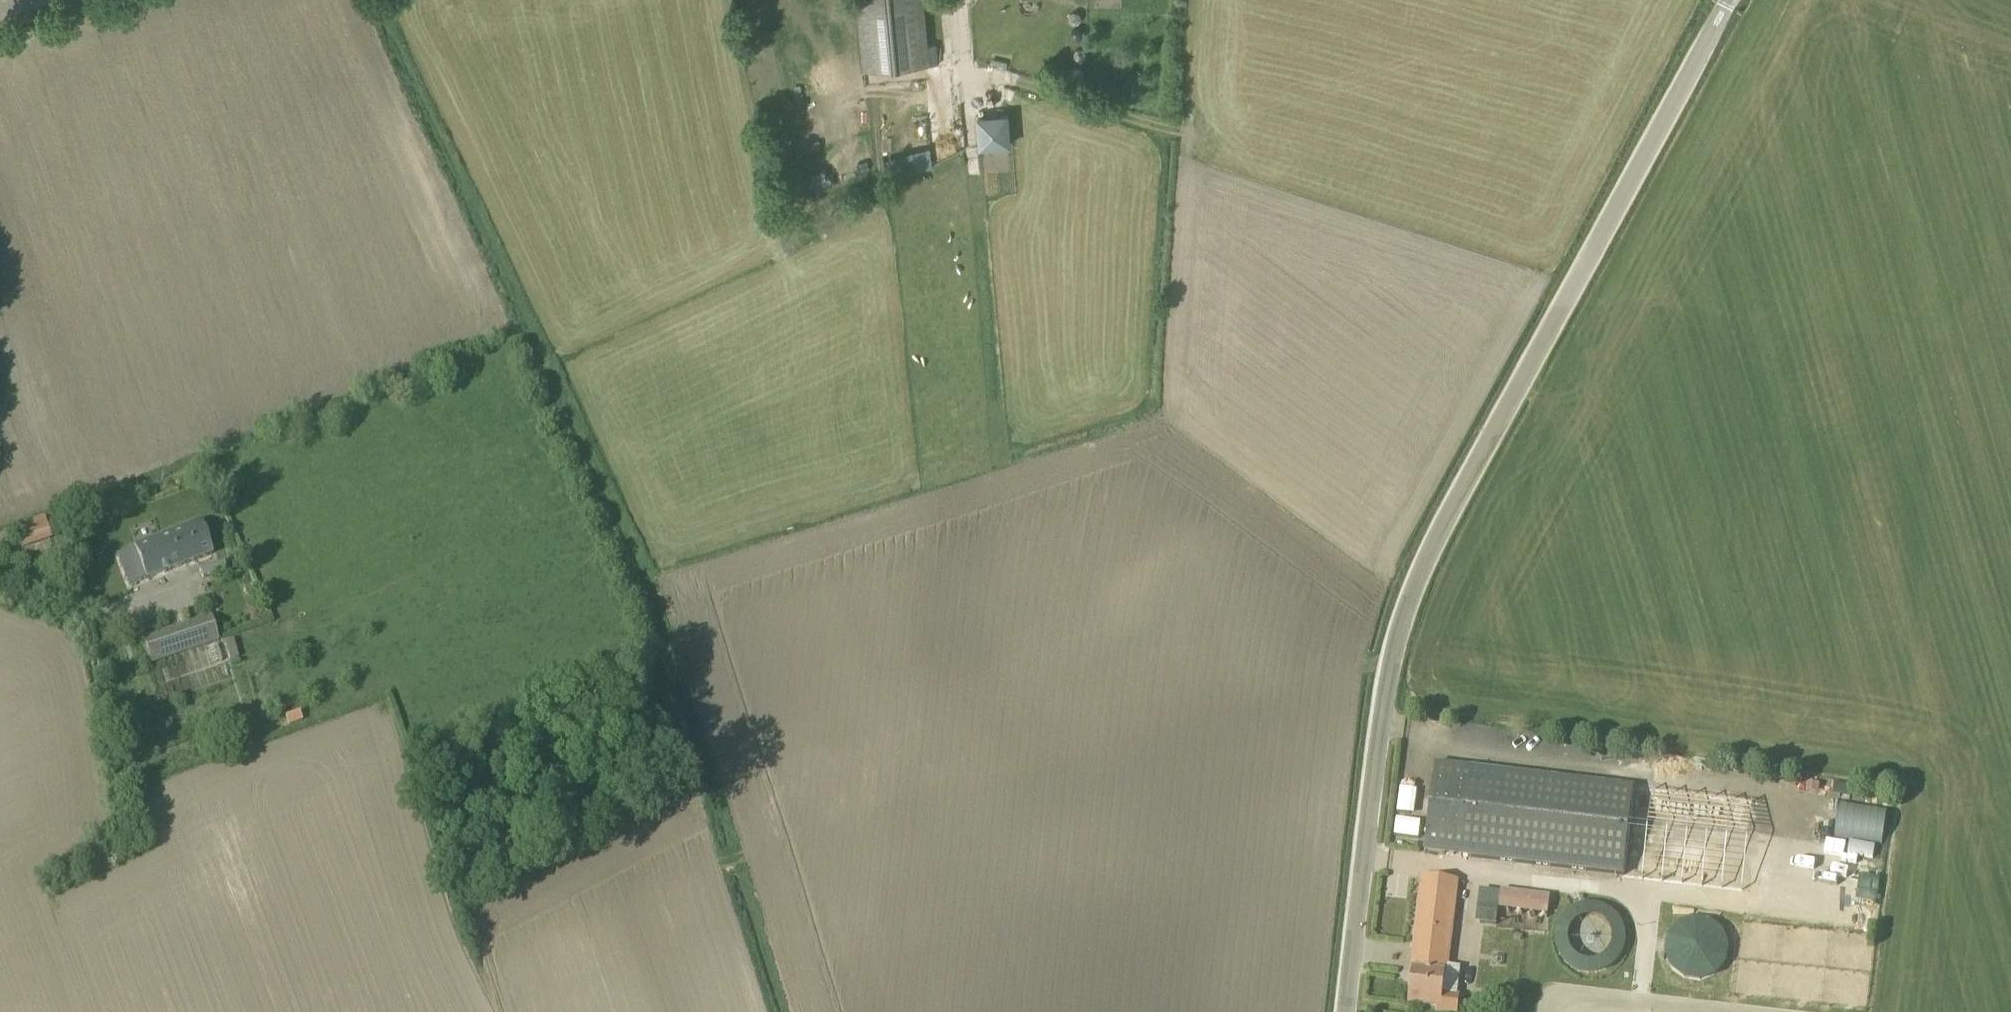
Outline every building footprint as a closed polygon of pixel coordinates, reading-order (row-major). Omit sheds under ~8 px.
[(923,0),(858,0),(864,69),(929,63),(923,0)] [(1011,145),(1009,113),(977,115),(980,149),(1011,145)] [(45,518),(16,527),(22,547),(51,538),(45,518)] [(130,586),(213,554),(209,543),(202,523),(118,554),(130,586)] [(152,662),(218,638),(210,613),(143,637),(152,662)] [(1658,770),(1681,776),(1685,761),(1661,755),(1658,770)] [(1425,852),(1623,876),(1634,787),(1435,764),(1425,852)] [(1724,788),(1720,821),(1745,824),(1749,792),(1724,788)] [(1449,951),(1458,880),(1422,876),(1411,971),(1413,971),(1410,1004),(1437,1007),(1437,1010),(1450,1011),(1459,1011),(1460,997),(1441,994),(1444,974),(1446,975),(1449,951)] [(1501,888),(1499,908),(1548,915),(1550,895),(1501,888)]
